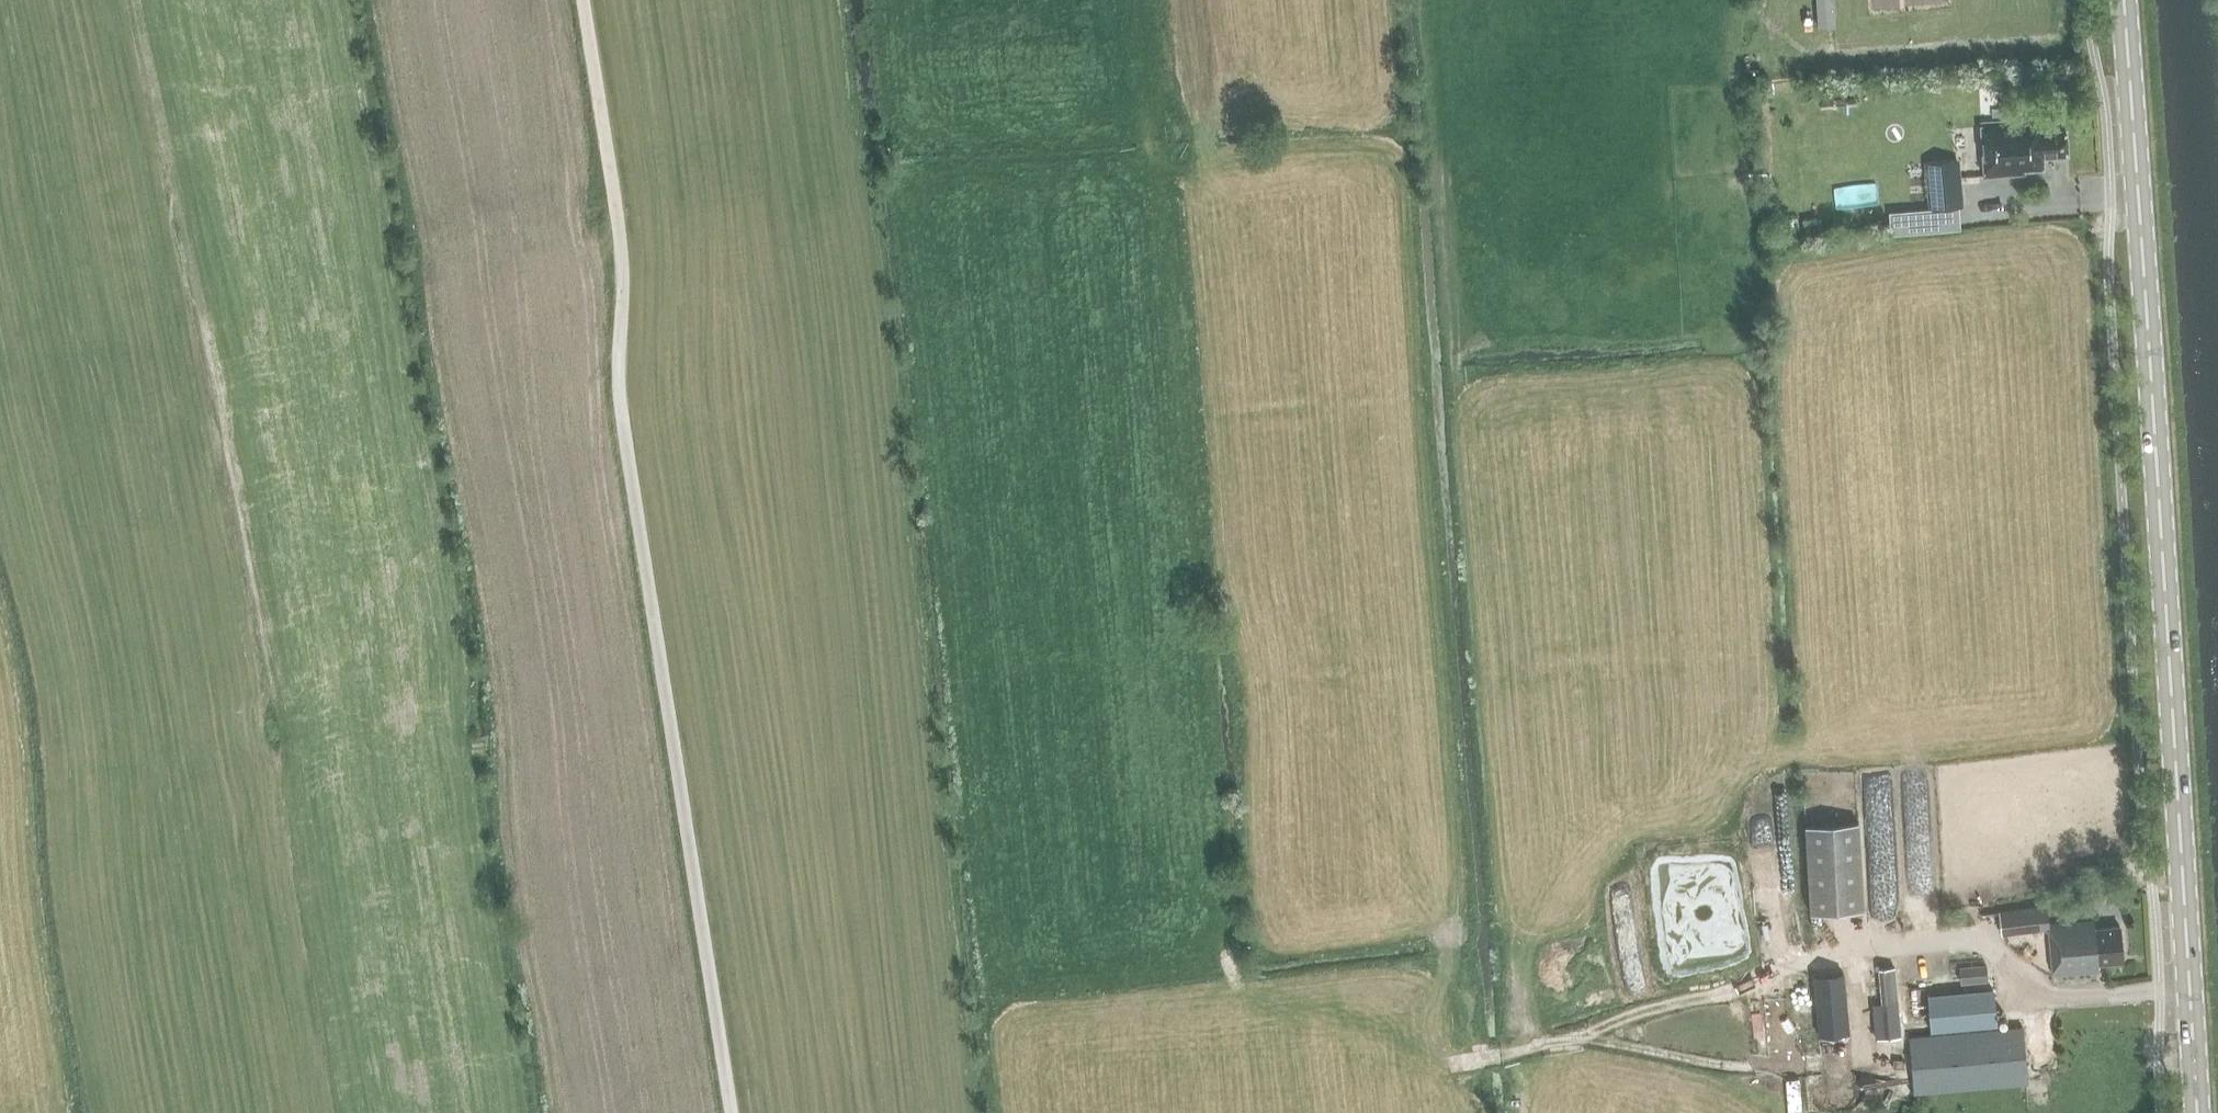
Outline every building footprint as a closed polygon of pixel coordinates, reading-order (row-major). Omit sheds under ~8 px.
[(2039,119),(1982,122),(1985,177),(2026,174),(2026,170),(2042,168),(2041,156),(2067,154),(2065,130),(2040,132),(2039,119)] [(1958,159),(1925,162),(1928,209),(1962,206),(1958,159)] [(1863,910),(1858,822),(1804,825),(1809,913),(1863,910)] [(2085,877),(2100,876),(2099,865),(2084,866),(2085,877)] [(2094,928),(2093,920),(2053,924),(2051,906),(2004,911),(2006,934),(2053,929),(2057,974),(2098,971),(2098,963),(2122,961),(2119,926),(2094,928)] [(1960,986),(1923,989),(1904,991),(1913,1094),(2028,1085),(2023,1030),(1996,1032),(1992,982),(1988,982),(1986,966),(1958,968),(1960,986)] [(1895,967),(1879,969),(1882,1004),(1874,1005),(1877,1039),(1901,1037),(1895,967)] [(1839,974),(1814,976),(1819,1037),(1844,1035),(1839,974)]
